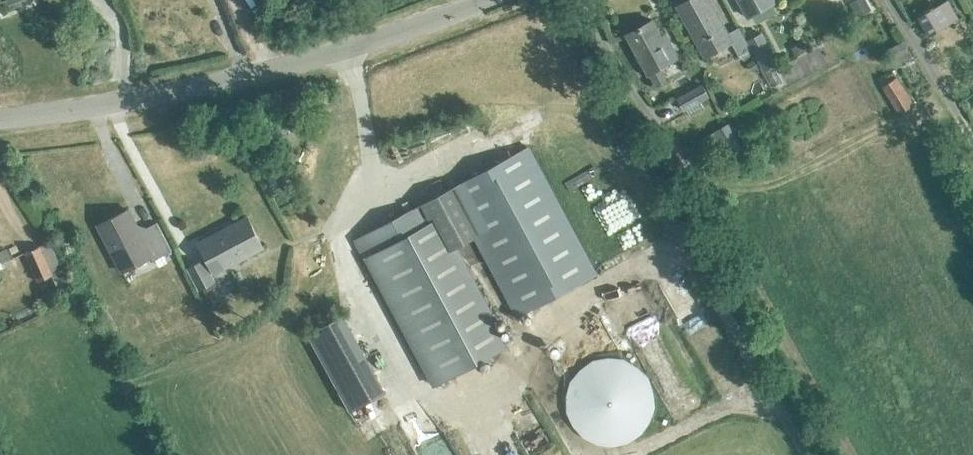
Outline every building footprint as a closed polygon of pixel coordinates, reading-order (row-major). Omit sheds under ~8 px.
[(748,50),(736,28),(727,33),(709,0),(688,0),(677,6),(705,56),(731,42),(738,55),(748,50)] [(772,0),(738,0),(746,14),(772,0)] [(959,17),(949,0),(948,0),(917,18),(927,35),(959,17)] [(660,66),(679,55),(674,47),(669,50),(653,20),(626,35),(647,73),(650,72),(656,84),(667,78),(660,66)] [(779,62),(761,31),(748,38),(765,69),(779,62)] [(888,48),(897,64),(912,55),(902,40),(888,48)] [(802,43),(791,48),(795,55),(806,50),(802,43)] [(593,61),(589,54),(582,58),(585,65),(593,61)] [(899,111),(913,103),(897,76),(883,84),(899,111)] [(684,108),(709,95),(703,84),(678,98),(684,108)] [(729,123),(701,139),(713,162),(741,146),(729,123)] [(933,133),(923,139),(931,153),(941,148),(933,133)] [(529,145),(357,237),(436,384),(507,346),(453,246),(476,234),(519,315),(598,273),(529,145)] [(140,231),(128,209),(98,225),(123,272),(152,257),(153,260),(172,251),(158,222),(140,231)] [(264,247),(248,217),(200,243),(215,273),(264,247)] [(64,273),(51,242),(23,254),(37,285),(53,278),(64,273)] [(214,281),(203,260),(189,268),(200,289),(214,281)] [(588,361),(580,367),(574,374),(569,383),(567,392),(566,401),(568,411),(572,419),(577,427),(584,434),(592,439),(601,442),(611,443),(620,442),(629,439),(637,434),(644,427),(650,419),(653,410),(655,401),(654,391),(651,382),(647,374),(641,367),(633,361),(624,357),(615,355),(606,355),(596,357),(588,361)]
